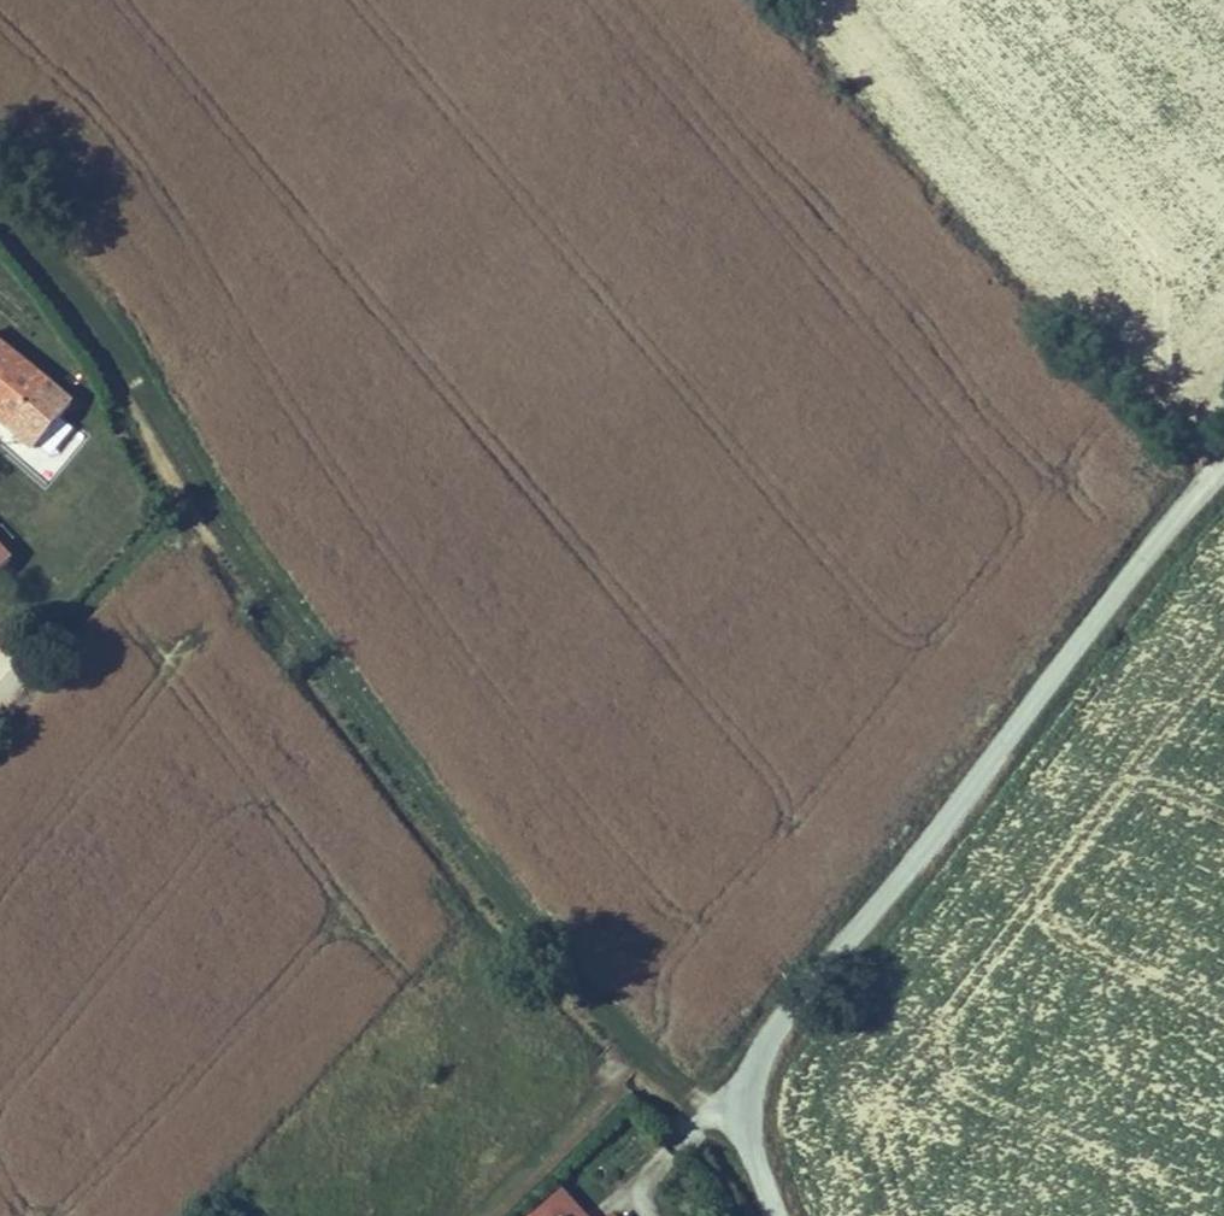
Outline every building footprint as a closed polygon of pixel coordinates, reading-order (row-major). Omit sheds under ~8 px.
[(52,451),(96,492),(132,452),(87,412),(34,363),(0,401),(0,404),(52,451)] [(45,586),(0,535),(0,625),(45,586)]
